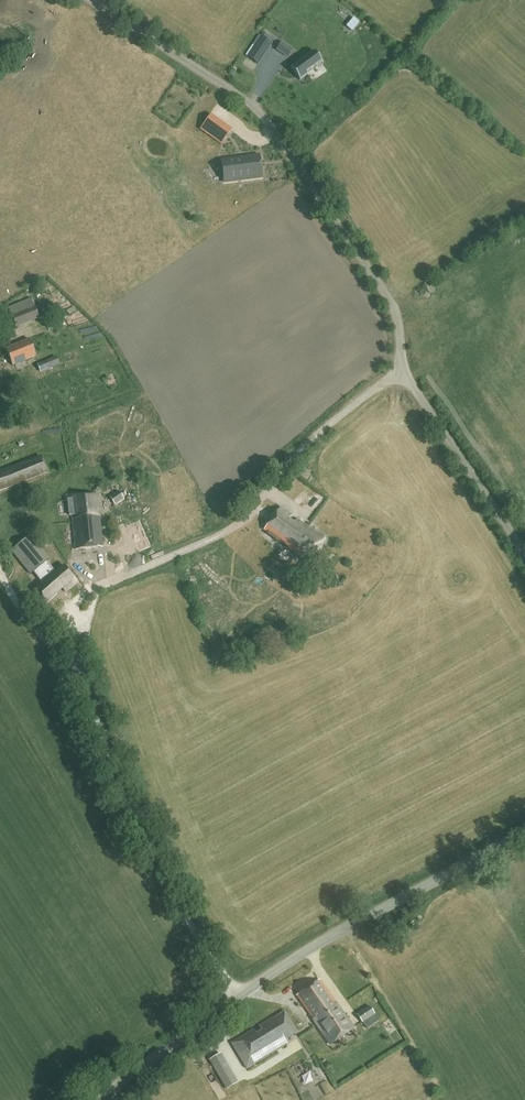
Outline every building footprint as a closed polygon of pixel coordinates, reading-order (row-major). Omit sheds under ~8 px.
[(276,51),(288,58),(292,50),(281,43),(276,51)] [(305,72),(320,60),(322,63),(322,62),(313,49),(290,67),(299,80),(307,74),(305,72)] [(231,129),(222,123),(215,133),(224,139),(231,129)] [(224,182),(262,177),(259,156),(222,160),(224,182)] [(40,316),(35,306),(13,317),(18,327),(40,316)] [(38,357),(31,341),(8,352),(16,368),(38,357)] [(42,365),(45,372),(54,368),(51,361),(42,365)] [(19,483),(47,472),(42,459),(0,475),(0,491),(19,483)] [(304,493),(311,482),(305,477),(297,488),(304,493)] [(125,495),(122,491),(119,493),(118,491),(109,496),(115,504),(123,499),(122,497),(125,495)] [(55,551),(103,547),(100,513),(99,513),(97,494),(67,497),(69,516),(52,518),(55,551)] [(263,530),(284,545),(295,552),(293,555),(306,564),(324,538),(280,507),(263,530)] [(70,561),(64,567),(61,563),(55,567),(30,536),(12,550),(40,586),(36,590),(45,602),(62,588),(64,591),(76,582),(74,579),(80,574),(70,561)] [(236,586),(232,592),(248,603),(252,597),(236,586)] [(331,1044),(353,1029),(335,1003),(335,1002),(320,980),(296,996),(312,1018),(313,1018),(331,1044)] [(362,1011),(367,1019),(375,1014),(369,1006),(362,1011)] [(284,1039),(297,1031),(285,1011),(272,1018),(272,1017),(258,1025),(261,1029),(255,1032),(253,1028),(231,1042),(246,1068),(287,1044),(284,1039)] [(367,1019),(362,1011),(357,1015),(362,1023),(367,1019)] [(226,1089),(227,1089),(238,1082),(221,1053),(209,1060),(226,1089)]
